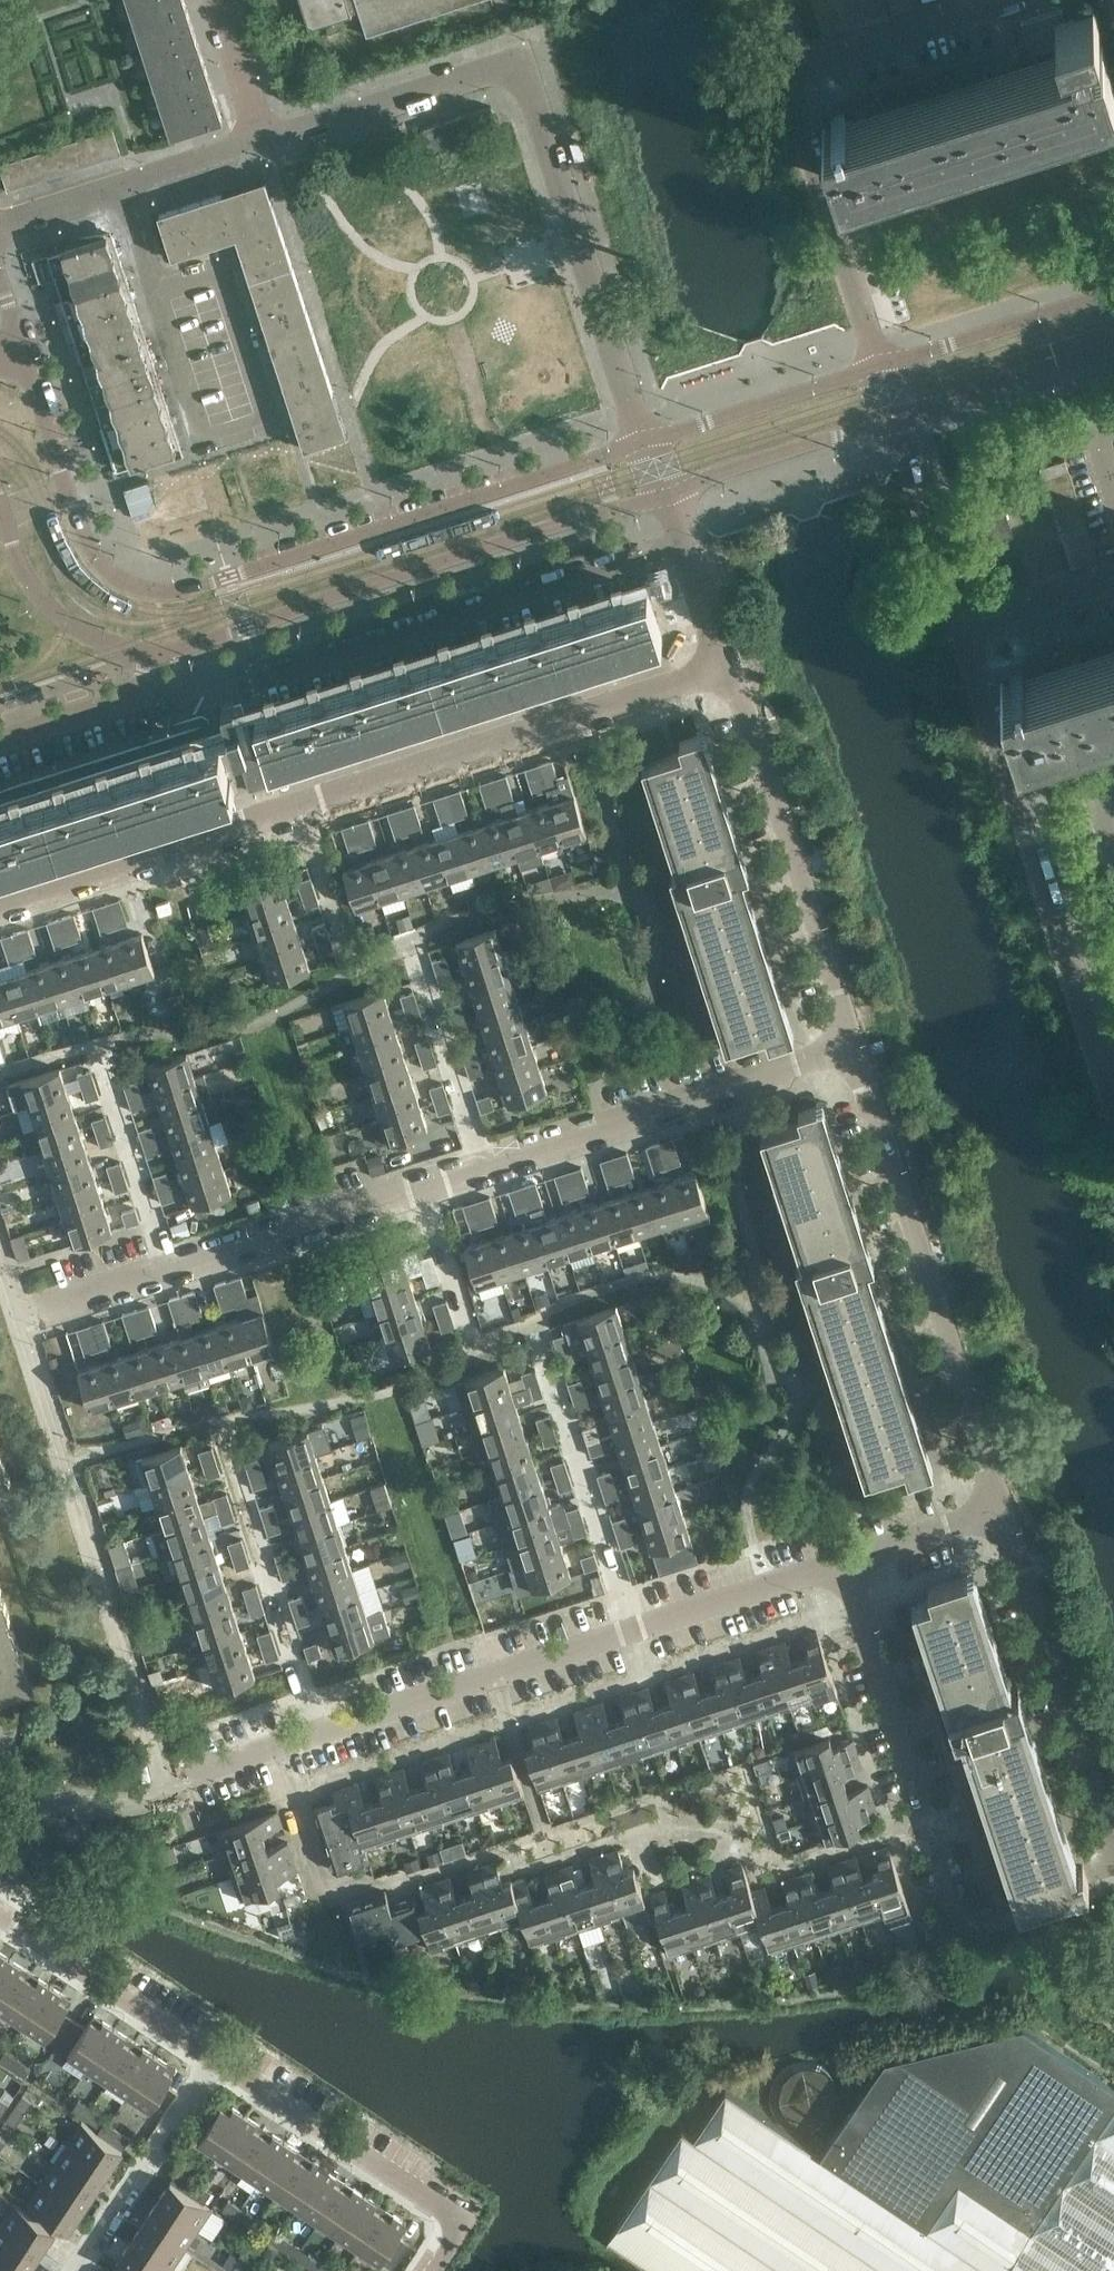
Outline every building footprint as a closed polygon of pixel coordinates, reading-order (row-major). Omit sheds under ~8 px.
[(185,0),(127,0),(135,24),(187,7),(185,0)] [(359,9),(367,34),(473,0),(301,0),(310,27),(352,13),(351,11),(359,9)] [(841,0),(817,0),(812,1),(816,13),(843,4),(841,0)] [(918,0),(889,0),(893,13),(920,4),(918,0)] [(205,63),(187,7),(135,24),(153,80),(205,63)] [(841,177),(1113,90),(1113,81),(1103,45),(1099,46),(1090,49),(1085,32),(1094,29),(1099,27),(1093,9),(1070,16),(1066,18),(1063,8),(1021,21),(1031,53),(1064,42),(1063,39),(1071,36),(1072,55),(824,134),(826,139),(839,178),(841,178),(841,177)] [(223,120),(205,63),(153,80),(171,137),(223,120)] [(121,153),(113,127),(102,131),(110,156),(121,153)] [(110,156),(102,131),(90,135),(98,160),(110,156)] [(98,160),(90,135),(79,138),(87,164),(98,160)] [(87,164),(79,138),(68,142),(76,167),(87,164)] [(76,167),(68,142),(56,146),(64,171),(76,167)] [(64,171),(56,146),(45,149),(53,175),(64,171)] [(53,175),(45,149),(34,153),(42,178),(53,175)] [(42,178),(34,153),(22,156),(30,182),(42,178)] [(30,182),(22,156),(11,160),(19,186),(30,182)] [(11,160),(0,164),(0,165),(8,189),(19,186),(11,160)] [(352,170),(350,163),(342,165),(344,173),(352,170)] [(280,222),(265,178),(201,199),(215,243),(236,236),(280,222)] [(215,243),(201,199),(179,206),(193,250),(215,243)] [(193,250),(179,206),(158,213),(172,257),(193,250)] [(303,296),(280,222),(236,236),(260,310),(303,296)] [(182,448),(120,256),(113,233),(48,254),(48,255),(35,259),(42,281),(55,276),(117,468),(182,448)] [(311,321),(303,296),(260,310),(268,335),(311,321)] [(319,345),(311,321),(268,335),(276,360),(319,345)] [(327,369),(319,345),(276,360),(283,384),(327,369)] [(334,390),(327,369),(283,384),(290,405),(316,396),(334,390)] [(337,400),(334,390),(316,396),(320,406),(337,400)] [(290,405),(297,426),(340,412),(337,400),(320,406),(316,396),(290,405)] [(348,434),(340,412),(297,426),(304,448),(348,434)] [(1068,469),(1065,459),(1040,467),(1043,477),(1068,469)] [(1073,483),(1069,471),(1042,479),(1046,492),(1073,483)] [(155,481),(129,489),(138,515),(163,506),(155,481)] [(1077,496),(1073,483),(1046,492),(1050,504),(1077,496)] [(1004,504),(1000,492),(974,501),(977,512),(1004,504)] [(1081,508),(1077,496),(1050,504),(1055,517),(1081,508)] [(1007,515),(1004,504),(977,512),(981,523),(1007,515)] [(1085,521),(1081,508),(1055,517),(1059,530),(1085,521)] [(1011,526),(1007,515),(981,523),(984,535),(1011,526)] [(1089,534),(1085,521),(1059,530),(1063,543),(1089,534)] [(1015,537),(1011,526),(984,535),(988,546),(1015,537)] [(1093,547),(1089,534),(1063,543),(1067,555),(1093,547)] [(1018,548),(1015,537),(988,546),(991,557),(1018,548)] [(1098,560),(1093,547),(1067,555),(1071,568),(1098,560)] [(1022,559),(1018,548),(991,557),(995,568),(1022,559)] [(1025,570),(1022,559),(995,568),(999,579),(1025,570)] [(662,637),(647,591),(631,596),(627,583),(656,573),(658,581),(666,578),(661,562),(234,700),(235,702),(244,731),(251,729),(244,706),(268,698),(272,711),(255,717),(258,727),(269,761),(270,763),(662,637)] [(1029,582),(1025,570),(999,579),(1002,590),(1029,582)] [(1113,702),(1113,654),(1002,690),(1004,695),(1017,733),(1113,702)] [(43,694),(41,688),(5,699),(7,705),(43,694)] [(269,761),(258,727),(251,729),(244,731),(235,702),(222,706),(227,722),(230,730),(235,748),(236,748),(249,790),(269,783),(262,763),(269,761)] [(199,740),(222,733),(230,730),(227,722),(220,724),(0,795),(0,804),(13,800),(18,813),(0,819),(0,870),(231,796),(235,794),(230,780),(220,748),(203,753),(199,740)] [(794,1034),(743,875),(749,873),(704,733),(680,741),(683,751),(643,764),(677,870),(671,872),(726,1045),(766,1032),(770,1042),(794,1034)] [(560,785),(552,759),(539,764),(547,789),(560,785)] [(547,789),(539,764),(525,768),(533,793),(547,789)] [(515,799),(506,774),(493,778),(501,804),(515,799)] [(501,804),(493,778),(479,783),(488,808),(501,804)] [(469,814),(460,789),(447,793),(455,819),(469,814)] [(455,819),(447,793),(434,797),(442,823),(455,819)] [(587,833),(575,794),(551,802),(563,841),(587,833)] [(563,841),(551,802),(528,809),(540,848),(563,841)] [(423,829),(415,803),(401,808),(409,833),(423,829)] [(409,833),(401,808),(388,812),(396,838),(409,833)] [(540,848),(528,809),(505,816),(517,855),(540,848)] [(517,855),(505,816),(482,824),(495,863),(517,855)] [(377,843),(369,818),(356,822),(364,848),(377,843)] [(364,848),(356,822),(342,827),(350,852),(364,848)] [(495,863),(482,824),(459,831),(472,870),(495,863)] [(472,870),(459,831),(436,839),(449,877),(472,870)] [(449,877),(436,839),(413,846),(426,885),(449,877)] [(426,885),(413,846),(391,853),(403,892),(426,885)] [(403,892),(391,853),(368,861),(380,899),(403,892)] [(380,899),(368,861),(344,868),(356,907),(380,899)] [(288,899),(280,875),(241,887),(249,911),(288,899)] [(316,890),(311,876),(298,881),(302,894),(316,890)] [(320,903),(316,890),(302,894),(306,908),(320,903)] [(128,923),(120,898),(107,902),(115,928),(128,923)] [(295,921),(288,899),(249,911),(256,934),(295,921)] [(115,928),(107,902),(93,907),(101,932),(115,928)] [(82,938),(74,913),(60,917),(69,942),(82,938)] [(69,942),(60,917),(47,921),(55,947),(69,942)] [(303,944),(295,921),(256,934),(264,957),(303,944)] [(330,935),(326,922),(312,926),(317,940),(330,935)] [(37,953),(29,927),(15,932),(23,957),(37,953)] [(503,952),(495,928),(457,941),(464,964),(503,952)] [(23,957),(15,932),(2,936),(10,961),(23,957)] [(155,972),(143,933),(119,940),(131,979),(155,972)] [(335,949),(330,935),(317,940),(321,953),(335,949)] [(131,979),(119,940),(96,948),(108,987),(131,979)] [(310,968),(303,944),(264,957),(271,981),(310,968)] [(108,987),(96,948),(73,955),(85,994),(108,987)] [(510,975),(503,952),(464,964),(472,987),(510,975)] [(85,994),(73,955),(50,962),(63,1001),(85,994)] [(450,969),(446,955),(432,960),(437,973),(450,969)] [(63,1001),(50,962),(27,970),(40,1009),(63,1001)] [(455,982),(450,969),(437,973),(441,987),(455,982)] [(40,1009),(27,970),(4,977),(17,1016),(40,1009)] [(518,998),(510,975),(472,987),(479,1010),(518,998)] [(4,977),(0,979),(0,1021),(17,1016),(4,977)] [(391,1013),(383,989),(345,1001),(352,1026),(391,1013)] [(419,1004),(414,991),(401,995),(405,1009),(419,1004)] [(525,1021),(518,998),(479,1010),(486,1033),(525,1021)] [(465,1015),(461,1001),(447,1006),(451,1019),(465,1015)] [(423,1018),(419,1004),(405,1009),(409,1022),(423,1018)] [(398,1036),(391,1013),(352,1026),(360,1049),(398,1036)] [(469,1028),(465,1015),(451,1019),(456,1033),(469,1028)] [(532,1044),(525,1021),(486,1033),(494,1056),(532,1044)] [(406,1059),(398,1036),(360,1049),(367,1071),(406,1059)] [(433,1050),(429,1037),(415,1041),(420,1055),(433,1050)] [(540,1066),(532,1044),(494,1056),(501,1079),(540,1066)] [(480,1061),(475,1047),(462,1051),(466,1065),(480,1061)] [(438,1064),(433,1050),(420,1055),(424,1068),(438,1064)] [(195,1076),(187,1052),(148,1065),(156,1089),(195,1076)] [(413,1082),(406,1059),(367,1071),(374,1094),(413,1082)] [(484,1074),(480,1061),(466,1065),(470,1078),(484,1074)] [(547,1090),(540,1066),(501,1079),(509,1103),(547,1090)] [(68,1092),(60,1067),(22,1080),(29,1104),(68,1092)] [(96,1083),(91,1069),(78,1074),(82,1087),(96,1083)] [(202,1099),(195,1076),(156,1089),(163,1112),(202,1099)] [(142,1093),(138,1080),(124,1084),(128,1098),(142,1093)] [(420,1105),(413,1082),(374,1094),(382,1117),(420,1105)] [(100,1096),(96,1083),(82,1087),(86,1101),(100,1096)] [(448,1096),(444,1083),(430,1087),(434,1100),(448,1096)] [(75,1115),(68,1092),(29,1104),(37,1127),(75,1115)] [(146,1107),(142,1093),(128,1098),(133,1111),(146,1107)] [(495,1107),(490,1094),(477,1098),(481,1112),(495,1107)] [(452,1109),(448,1096),(434,1100),(439,1114),(452,1109)] [(209,1122),(202,1099),(163,1112),(171,1134),(209,1122)] [(933,1468),(869,1266),(875,1264),(823,1103),(798,1111),(802,1121),(762,1134),(802,1261),(796,1263),(865,1478),(905,1465),(909,1476),(933,1468)] [(428,1129),(420,1105),(382,1117),(389,1141),(428,1129)] [(83,1138),(75,1115),(37,1127),(44,1150),(83,1138)] [(110,1129),(106,1115),(92,1120),(97,1133),(110,1129)] [(217,1145),(209,1122),(171,1134),(178,1157),(217,1145)] [(157,1139),(152,1126),(139,1130),(143,1143),(157,1139)] [(115,1142),(110,1129),(97,1133),(101,1147),(115,1142)] [(681,1162),(673,1137),(660,1141),(668,1167),(681,1162)] [(90,1160),(83,1138),(44,1150),(51,1173),(90,1160)] [(161,1152),(157,1139),(143,1143),(148,1157),(161,1152)] [(668,1167),(660,1141),(646,1146),(654,1171),(668,1167)] [(224,1168),(217,1145),(178,1157),(185,1180),(224,1168)] [(635,1177),(627,1152),(614,1156),(622,1181),(635,1177)] [(622,1181),(614,1156),(600,1160),(608,1186),(622,1181)] [(97,1183),(90,1160),(51,1173),(59,1196),(97,1183)] [(125,1175),(121,1161),(107,1165),(111,1179),(125,1175)] [(590,1192),(581,1166),(568,1171),(576,1196),(590,1192)] [(232,1192),(224,1168),(185,1180),(193,1204),(232,1192)] [(171,1185),(167,1171),(154,1176),(158,1189),(171,1185)] [(576,1196),(568,1171),(555,1175),(563,1200),(576,1196)] [(708,1210),(696,1172),(672,1179),(684,1218),(708,1210)] [(129,1188),(125,1175),(111,1179),(116,1192),(129,1188)] [(684,1218),(672,1179),(649,1187),(661,1225),(684,1218)] [(544,1206),(536,1181),(522,1185),(530,1211),(544,1206)] [(105,1206),(97,1183),(59,1196),(66,1219),(105,1206)] [(176,1198),(171,1185),(158,1189),(162,1203),(176,1198)] [(530,1211),(522,1185),(509,1190),(517,1215),(530,1211)] [(661,1225),(649,1187),(626,1194),(639,1233),(661,1225)] [(639,1233),(626,1194),(603,1201),(616,1240),(639,1233)] [(498,1221),(490,1196),(477,1200),(485,1225),(498,1221)] [(485,1225),(477,1200),(463,1204),(471,1230),(485,1225)] [(616,1240),(603,1201),(580,1209),(593,1247),(616,1240)] [(113,1230),(105,1206),(66,1219),(74,1243),(113,1230)] [(140,1221),(136,1208),(122,1212),(126,1226),(140,1221)] [(593,1247),(580,1209),(558,1216),(570,1255),(593,1247)] [(570,1255),(558,1216),(535,1223),(547,1262),(570,1255)] [(547,1262),(535,1223),(512,1231),(524,1269),(547,1262)] [(524,1269),(512,1231),(489,1238),(501,1277),(524,1269)] [(501,1277),(489,1238),(465,1246),(477,1284),(501,1277)] [(409,1276),(401,1252),(363,1265),(370,1288),(409,1276)] [(437,1267),(432,1254),(419,1258),(423,1272),(437,1267)] [(441,1281),(437,1267),(423,1272),(427,1285),(441,1281)] [(249,1301),(241,1275),(228,1280),(236,1305),(249,1301)] [(416,1299),(409,1276),(370,1288),(378,1311),(416,1299)] [(236,1305),(228,1280),(214,1284),(222,1310),(236,1305)] [(556,1286),(537,1291),(539,1301),(559,1296),(556,1286)] [(204,1316),(195,1290),(182,1294),(190,1320),(204,1316)] [(190,1320),(182,1294),(168,1299),(177,1324),(190,1320)] [(424,1322),(416,1299),(378,1311),(385,1334),(424,1322)] [(451,1313),(447,1299),(434,1304),(438,1317),(451,1313)] [(158,1330),(150,1305),(136,1309),(144,1335),(158,1330)] [(625,1329),(617,1305),(578,1317),(586,1341),(625,1329)] [(144,1335),(136,1309),(123,1313),(131,1339),(144,1335)] [(276,1349),(264,1310),(240,1318),(252,1357),(276,1349)] [(456,1326),(451,1313),(438,1317),(442,1331),(456,1326)] [(252,1357),(240,1318),(217,1325),(229,1364),(252,1357)] [(112,1345),(104,1320),(90,1324),(98,1349),(112,1345)] [(432,1346),(424,1322),(385,1334),(393,1358),(432,1346)] [(98,1349),(90,1324),(77,1328),(85,1354),(98,1349)] [(229,1364),(217,1325),(194,1333),(207,1372),(229,1364)] [(632,1352),(625,1329),(586,1341),(593,1364),(632,1352)] [(572,1346),(567,1332),(554,1337),(558,1350),(572,1346)] [(207,1372),(194,1333),(171,1340),(184,1379),(207,1372)] [(184,1379),(171,1340),(148,1347),(161,1386),(184,1379)] [(576,1359),(572,1346),(558,1350),(562,1364),(576,1359)] [(161,1386),(148,1347),(125,1355),(138,1394),(161,1386)] [(639,1375),(632,1352),(593,1364),(600,1387),(639,1375)] [(138,1394),(125,1355),(102,1362),(115,1401),(138,1394)] [(115,1401),(102,1362),(78,1370),(91,1409),(115,1401)] [(512,1390),(505,1366),(466,1379),(474,1403),(512,1390)] [(540,1382),(535,1368),(522,1372),(526,1386),(540,1382)] [(646,1398),(639,1375),(600,1387),(608,1410),(646,1398)] [(586,1392),(582,1378),(568,1383),(573,1396),(586,1392)] [(544,1395),(540,1382),(526,1386),(530,1399),(544,1395)] [(520,1413),(512,1390),(474,1403),(481,1425),(520,1413)] [(591,1405),(586,1392),(573,1396),(577,1410),(591,1405)] [(654,1421),(646,1398),(608,1410),(615,1433),(654,1421)] [(334,1445),(374,1431),(366,1407),(325,1421),(334,1445)] [(527,1436),(520,1413),(481,1425),(488,1448),(527,1436)] [(554,1427),(550,1414),(536,1418),(541,1432),(554,1427)] [(661,1444),(654,1421),(615,1433),(622,1456),(661,1444)] [(601,1438),(597,1424),(583,1428),(587,1442),(601,1438)] [(559,1441),(554,1427),(541,1432),(545,1445),(559,1441)] [(688,1441),(704,1470),(728,1457),(713,1428),(688,1441)] [(316,1453),(308,1429),(269,1442),(277,1466),(316,1453)] [(534,1459),(527,1436),(488,1448),(495,1471),(534,1459)] [(605,1451),(601,1438),(587,1442),(592,1455),(605,1451)] [(668,1467),(661,1444),(622,1456),(630,1479),(668,1467)] [(189,1469),(182,1445),(143,1457),(150,1481),(189,1469)] [(217,1460),(213,1446),(199,1451),(203,1464),(217,1460)] [(18,1500),(10,1475),(6,1473),(4,1469),(6,1465),(1,1447),(0,1447),(0,1506),(18,1500)] [(323,1476),(316,1453),(277,1466),(284,1489),(323,1476)] [(263,1470),(259,1457),(245,1461),(249,1475),(263,1470)] [(542,1482),(534,1459),(495,1471),(503,1494),(542,1482)] [(221,1473),(217,1460),(203,1464),(208,1478),(221,1473)] [(569,1473),(565,1460),(551,1464),(556,1478),(569,1473)] [(676,1489),(668,1467),(630,1479),(637,1502),(676,1489)] [(197,1492),(189,1469),(150,1481),(158,1504),(197,1492)] [(267,1484),(263,1470),(249,1475),(254,1488),(267,1484)] [(616,1483),(611,1470),(598,1474),(602,1488),(616,1483)] [(573,1487),(569,1473),(556,1478),(560,1491),(573,1487)] [(331,1499),(323,1476),(284,1489),(292,1512),(331,1499)] [(549,1505),(542,1482),(503,1494),(510,1517),(549,1505)] [(620,1497),(616,1483),(602,1488),(606,1501),(620,1497)] [(683,1512),(676,1489),(637,1502),(644,1525),(683,1512)] [(204,1515),(197,1492),(158,1504),(165,1527),(204,1515)] [(232,1506),(227,1492),(214,1497),(218,1510),(232,1506)] [(457,1534),(471,1528),(459,1498),(444,1504),(457,1534)] [(338,1522),(331,1499),(292,1512),(299,1534),(338,1522)] [(278,1516),(273,1503),(260,1507),(264,1520),(278,1516)] [(556,1528),(549,1505),(510,1517),(517,1540),(556,1528)] [(236,1519),(232,1506),(218,1510),(222,1524),(236,1519)] [(584,1519),(579,1506),(566,1510),(570,1523),(584,1519)] [(691,1536),(683,1512),(644,1525),(652,1549),(691,1536)] [(211,1537),(204,1515),(165,1527),(172,1550),(211,1537)] [(282,1530),(278,1516),(264,1520),(268,1534),(282,1530)] [(630,1529),(626,1516),(612,1520),(617,1534),(630,1529)] [(588,1532),(584,1519),(570,1523),(575,1537),(588,1532)] [(345,1545),(338,1522),(299,1534),(306,1557),(345,1545)] [(564,1550),(556,1528),(517,1540),(525,1563),(564,1550)] [(634,1543),(630,1529),(617,1534),(621,1547),(634,1543)] [(456,1535),(463,1556),(479,1551),(472,1530),(456,1535)] [(698,1561),(691,1536),(652,1549),(660,1574),(675,1569),(675,1568),(695,1562),(698,1561)] [(219,1560),(211,1537),(172,1550),(180,1573),(219,1560)] [(246,1552),(242,1538),(228,1542),(233,1556),(246,1552)] [(353,1568),(345,1545),(306,1557),(314,1580),(353,1568)] [(292,1562),(288,1549),(275,1553),(279,1566),(292,1562)] [(571,1575),(564,1550),(525,1563),(532,1587),(571,1575)] [(250,1565),(246,1552),(233,1556),(237,1569),(250,1565)] [(599,1566),(594,1552),(581,1557),(585,1570),(599,1566)] [(226,1583),(219,1560),(180,1573),(187,1596),(226,1583)] [(297,1575),(292,1562),(279,1566),(283,1580),(297,1575)] [(360,1591),(353,1568),(314,1580),(321,1603),(360,1591)] [(1078,1866),(1020,1691),(1018,1686),(1012,1688),(974,1572),(928,1587),(932,1598),(912,1604),(956,1736),(962,1734),(1019,1905),(1076,1886),(1077,1888),(1089,1883),(1083,1865),(1078,1866)] [(233,1606),(226,1583),(187,1596),(194,1619),(233,1606)] [(261,1597),(257,1584),(243,1588),(247,1602),(261,1597)] [(367,1614),(360,1591),(321,1603),(328,1626),(367,1614)] [(10,1626),(9,1622),(11,1618),(5,1600),(1,1598),(0,1594),(0,1699),(34,1688),(23,1656),(19,1654),(18,1650),(20,1646),(14,1628),(10,1626)] [(307,1608),(303,1594),(289,1599),(293,1612),(307,1608)] [(265,1611),(261,1597),(247,1602),(252,1615),(265,1611)] [(241,1629),(233,1606),(194,1619),(202,1642),(241,1629)] [(311,1621),(307,1608),(293,1612),(298,1626),(311,1621)] [(375,1638),(367,1614),(328,1626),(336,1650),(375,1638)] [(248,1652),(241,1629),(202,1642),(209,1664),(248,1652)] [(276,1643),(271,1630),(258,1634),(262,1648),(276,1643)] [(837,1691),(817,1631),(802,1636),(809,1656),(801,1659),(814,1699),(837,1691)] [(322,1655),(318,1641),(304,1646),(309,1659),(322,1655)] [(814,1699),(801,1659),(792,1661),(786,1641),(771,1646),(791,1707),(814,1699)] [(280,1657),(276,1643),(262,1648),(266,1661),(280,1657)] [(791,1707),(771,1646),(757,1651),(763,1671),(755,1674),(768,1714),(791,1707)] [(256,1676),(248,1652),(209,1664),(217,1689),(256,1676)] [(768,1714),(755,1674),(747,1677),(740,1656),(725,1661),(746,1722),(768,1714)] [(746,1722),(725,1661),(711,1666),(718,1686),(709,1689),(723,1729),(746,1722)] [(723,1729),(709,1689),(701,1692),(694,1671),(680,1676),(700,1737),(723,1729)] [(700,1737),(680,1676),(665,1681),(672,1701),(664,1704),(677,1744),(700,1737)] [(677,1744),(664,1704),(655,1707),(649,1687),(634,1691),(654,1752),(677,1744)] [(654,1752),(634,1691),(620,1696),(626,1716),(618,1719),(631,1760),(654,1752)] [(631,1760),(618,1719),(610,1722),(603,1702),(589,1706),(609,1767),(631,1760)] [(609,1767),(589,1706),(574,1711),(581,1732),(572,1734),(586,1775),(609,1767)] [(586,1775),(572,1734),(564,1737),(557,1717),(543,1722),(563,1782),(586,1775)] [(563,1782),(543,1722),(528,1726),(535,1747),(526,1750),(540,1790),(563,1782)] [(525,1795),(511,1755),(503,1757),(496,1737),(481,1742),(501,1803),(525,1795)] [(797,1773),(858,1753),(853,1739),(833,1745),(830,1737),(790,1750),(797,1773)] [(501,1803),(481,1742),(467,1747),(473,1767),(465,1770),(479,1810),(501,1803)] [(479,1810),(465,1770),(457,1773),(450,1752),(436,1757),(456,1818),(479,1810)] [(845,1783),(842,1775),(863,1768),(858,1753),(797,1773),(805,1796),(845,1783)] [(456,1818),(436,1757),(421,1762),(428,1782),(419,1785),(433,1825),(456,1818)] [(433,1825),(419,1785),(411,1788),(404,1767),(390,1772),(410,1833),(433,1825)] [(410,1833),(390,1772),(375,1777),(382,1797),(374,1800),(387,1840),(410,1833)] [(387,1840),(374,1800),(365,1803),(359,1782),(344,1787),(364,1848),(365,1848),(387,1840)] [(812,1819),(873,1799),(868,1784),(848,1791),(845,1783),(805,1796),(812,1819)] [(364,1848),(344,1787),(333,1791),(336,1800),(314,1807),(335,1870),(369,1859),(365,1848),(364,1848)] [(861,1829),(858,1820),(878,1814),(873,1799),(812,1819),(820,1842),(861,1829)] [(265,1840),(262,1831),(283,1825),(278,1810),(217,1830),(225,1853),(265,1840)] [(232,1876),(293,1856),(288,1841),(268,1848),(265,1840),(225,1853),(232,1876)] [(909,1906),(889,1846),(874,1850),(880,1871),(872,1874),(885,1914),(909,1906)] [(647,1907),(634,1866),(625,1869),(618,1849),(604,1854),(624,1914),(647,1907)] [(624,1914),(604,1854),(589,1858),(596,1879),(588,1881),(601,1922),(624,1914)] [(281,1886),(278,1877),(298,1870),(293,1856),(232,1876),(240,1899),(281,1886)] [(885,1914),(872,1874),(864,1876),(857,1856),(842,1861),(863,1921),(885,1914)] [(524,1919),(513,1884),(511,1879),(503,1882),(496,1861),(481,1866),(501,1927),(523,1920),(524,1919)] [(863,1921),(842,1861),(828,1866),(835,1886),(826,1889),(840,1929),(863,1921)] [(762,1924),(751,1891),(752,1891),(742,1863),(727,1868),(734,1889),(726,1891),(739,1932),(762,1924)] [(601,1922),(588,1881),(579,1884),(573,1864),(558,1869),(578,1930),(601,1922)] [(501,1927),(481,1866),(467,1871),(474,1891),(465,1894),(479,1935),(501,1927)] [(578,1930),(558,1869),(544,1874),(550,1894),(542,1897),(556,1937),(578,1930)] [(840,1929),(826,1889),(818,1891),(811,1871),(797,1876),(817,1937),(840,1929)] [(739,1932),(726,1891),(717,1894),(711,1874),(696,1879),(716,1939),(739,1932)] [(479,1935),(465,1894),(457,1897),(450,1876),(436,1881),(456,1942),(479,1935)] [(817,1937),(797,1876),(782,1881),(789,1901),(781,1904),(794,1944),(817,1937)] [(556,1937),(542,1897),(534,1899),(527,1879),(513,1884),(524,1919),(523,1920),(532,1945),(556,1937)] [(716,1939),(696,1879),(682,1883),(688,1904),(680,1906),(693,1947),(716,1939)] [(456,1942),(436,1881),(421,1886),(428,1906),(420,1909),(426,1930),(432,1950),(456,1942)] [(794,1944),(781,1904),(772,1907),(766,1886),(752,1891),(751,1891),(762,1924),(771,1952),(794,1944)] [(693,1947),(680,1906),(672,1909),(665,1889),(650,1894),(670,1955),(693,1947)] [(426,1930),(420,1909),(416,1896),(391,1905),(386,1891),(349,1903),(360,1937),(385,1929),(390,1942),(426,1930)] [(11,1958),(0,1951),(0,1975),(11,1958)] [(28,1976),(20,1970),(23,1966),(11,1958),(0,1975),(0,2007),(5,2010),(28,1976)] [(25,2024),(51,1985),(39,1977),(36,1982),(28,1976),(5,2010),(25,2024)] [(63,2012),(69,2003),(60,1997),(63,1993),(51,1985),(25,2024),(46,2038),(47,2037),(63,2012)] [(58,2044),(75,2019),(63,2012),(47,2037),(58,2044)] [(90,2067),(115,2028),(104,2020),(101,2024),(92,2018),(86,2027),(69,2052),(69,2053),(90,2067)] [(69,2052),(86,2027),(75,2019),(58,2044),(69,2052)] [(1023,2023),(885,2057),(820,2153),(726,2089),(694,2136),(682,2128),(608,2240),(654,2270),(1113,2270),(1113,2085),(1023,2023)] [(110,2080),(132,2045),(124,2040),(127,2035),(115,2028),(90,2067),(110,2080)] [(130,2093),(156,2054),(144,2046),(141,2051),(132,2045),(110,2080),(130,2093)] [(151,2107),(173,2073),(164,2066),(167,2062),(156,2054),(130,2093),(151,2107)] [(780,2071),(779,2072),(777,2075),(774,2079),(773,2081),(771,2084),(771,2086),(770,2089),(770,2090),(769,2094),(769,2095),(769,2098),(769,2103),(771,2108),(772,2111),(774,2115),(777,2119),(780,2122),(782,2124),(786,2127),(788,2128),(791,2130),(794,2131),(797,2131),(802,2132),(805,2132),(808,2132),(813,2131),(817,2130),(820,2128),(824,2126),(826,2124),(829,2122),(832,2119),(834,2115),(837,2111),(838,2108),(838,2106),(839,2103),(839,2100),(839,2097),(839,2094),(839,2092),(839,2089),(838,2087),(837,2084),(836,2082),(834,2079),(833,2076),(831,2074),(830,2072),(827,2070),(825,2068),(821,2066),(818,2064),(815,2063),(811,2062),(807,2062),(803,2062),(798,2062),(793,2063),(790,2064),(788,2066),(785,2067),(782,2069),(780,2071)] [(24,2113),(32,2101),(23,2094),(15,2107),(24,2113)] [(9,2103),(0,2097),(0,2115),(1,2116),(9,2103)] [(85,2116),(91,2107),(79,2099),(73,2108),(85,2116)] [(219,2153),(245,2115),(233,2107),(231,2111),(221,2105),(198,2139),(219,2153)] [(16,2125),(24,2113),(15,2107),(7,2119),(16,2125)] [(97,2125),(104,2115),(91,2107),(85,2116),(97,2125)] [(239,2167),(262,2132),(254,2127),(257,2122),(245,2115),(219,2153),(239,2167)] [(131,2137),(110,2123),(106,2121),(98,2132),(123,2149),(131,2137)] [(123,2149),(98,2132),(82,2122),(68,2142),(109,2170),(123,2149)] [(259,2180),(285,2141),(273,2133),(271,2138),(262,2132),(239,2167),(259,2180)] [(279,2193),(302,2159),(294,2153),(297,2149),(285,2141),(259,2180),(279,2193)] [(109,2170),(68,2142),(55,2162),(96,2190),(109,2170)] [(299,2207),(325,2168),(314,2160),(311,2165),(302,2159),(279,2193),(299,2207)] [(96,2190),(55,2162),(42,2182),(82,2210),(96,2190)] [(320,2220),(343,2186),(334,2180),(337,2176),(325,2168),(299,2207),(320,2220)] [(212,2191),(199,2183),(179,2169),(171,2181),(204,2203),(212,2191)] [(212,2208),(204,2203),(171,2181),(157,2202),(198,2229),(212,2208)] [(82,2210),(42,2182),(28,2203),(68,2231),(82,2210)] [(340,2234),(366,2195),(354,2187),(351,2191),(343,2186),(320,2220),(340,2234)] [(360,2247),(383,2213),(374,2207),(377,2203),(366,2195),(340,2234),(360,2247)] [(235,2217),(241,2207),(229,2199),(223,2209),(235,2217)] [(198,2229),(157,2202),(144,2222),(184,2249),(198,2229)] [(55,2230),(40,2220),(15,2203),(1,2224),(42,2251),(55,2230)] [(247,2225),(253,2216),(241,2207),(235,2217),(247,2225)] [(381,2260),(398,2235),(406,2222),(394,2214),(391,2218),(383,2213),(360,2247),(380,2261),(381,2260)] [(184,2249),(144,2222),(130,2242),(171,2269),(184,2249)] [(1,2224),(0,2225),(0,2252),(28,2270),(42,2251),(1,2224)] [(275,2244),(281,2234),(269,2226),(263,2235),(275,2244)] [(287,2252),(293,2242),(281,2234),(275,2244),(287,2252)] [(130,2242),(116,2263),(129,2270),(170,2270),(171,2269),(130,2242)] [(250,2264),(258,2251),(249,2245),(241,2257),(250,2264)] [(0,2252),(0,2270),(28,2270),(0,2252)] [(315,2270),(321,2261),(309,2253),(303,2262),(315,2270)] [(250,2264),(241,2257),(233,2270),(235,2270),(245,2270),(250,2264)] [(334,2269),(321,2261),(315,2270),(316,2270),(332,2270),(334,2269)]
